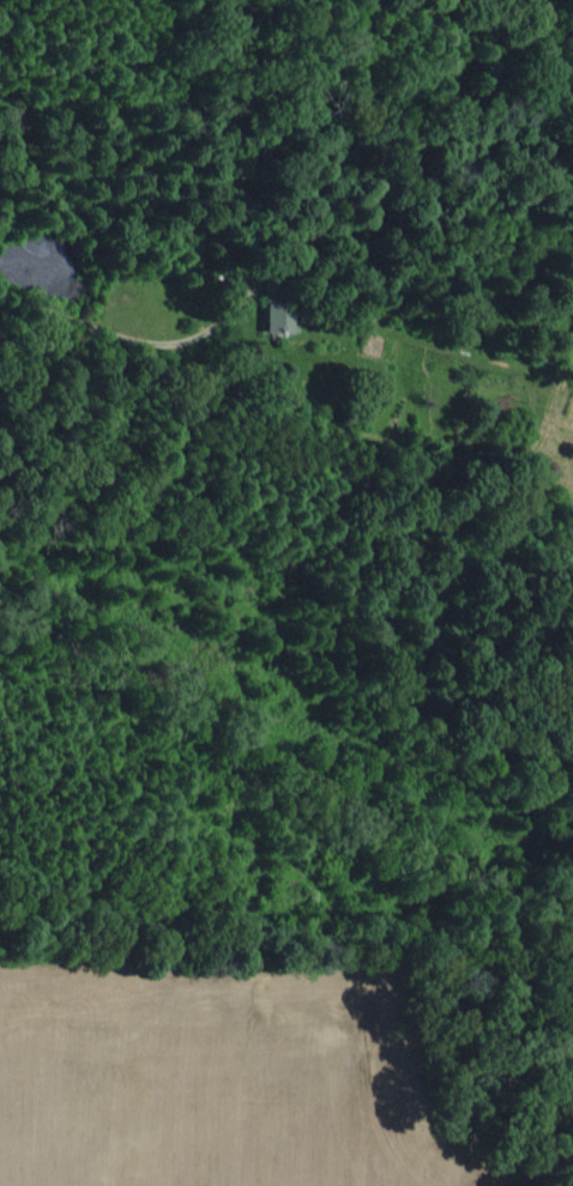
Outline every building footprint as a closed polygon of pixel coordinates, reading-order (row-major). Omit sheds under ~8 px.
[(290,331),(291,303),(261,302),(260,330),(290,331)]
